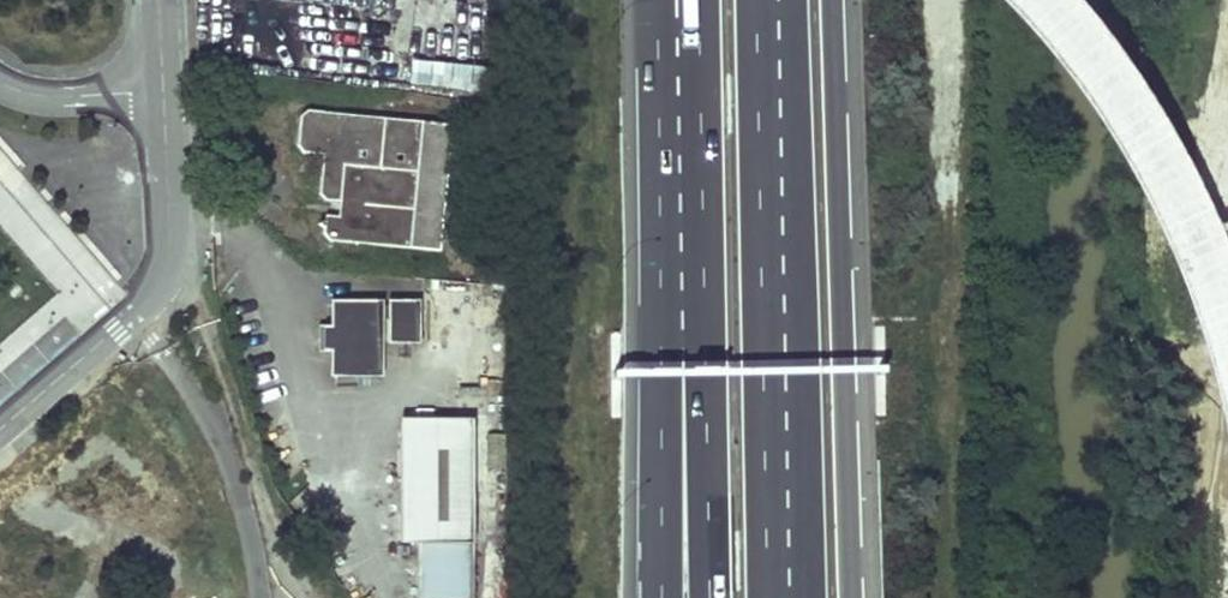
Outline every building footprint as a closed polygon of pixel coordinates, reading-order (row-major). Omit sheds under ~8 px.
[(407,91),(484,96),(486,70),(409,65),(407,91)] [(436,256),(450,127),(306,113),(298,119),(295,150),(301,159),(319,161),(316,199),(321,205),(336,207),(334,221),(326,220),(324,238),(330,244),(436,256)] [(418,299),(330,298),(330,322),(317,322),(316,346),(329,347),(329,370),(378,371),(379,338),(417,339),(418,299)] [(468,596),(464,414),(395,416),(398,538),(416,537),(418,597),(468,596)] [(501,425),(481,426),(483,522),(502,522),(501,425)] [(503,534),(483,534),(484,594),(504,594),(503,534)]
